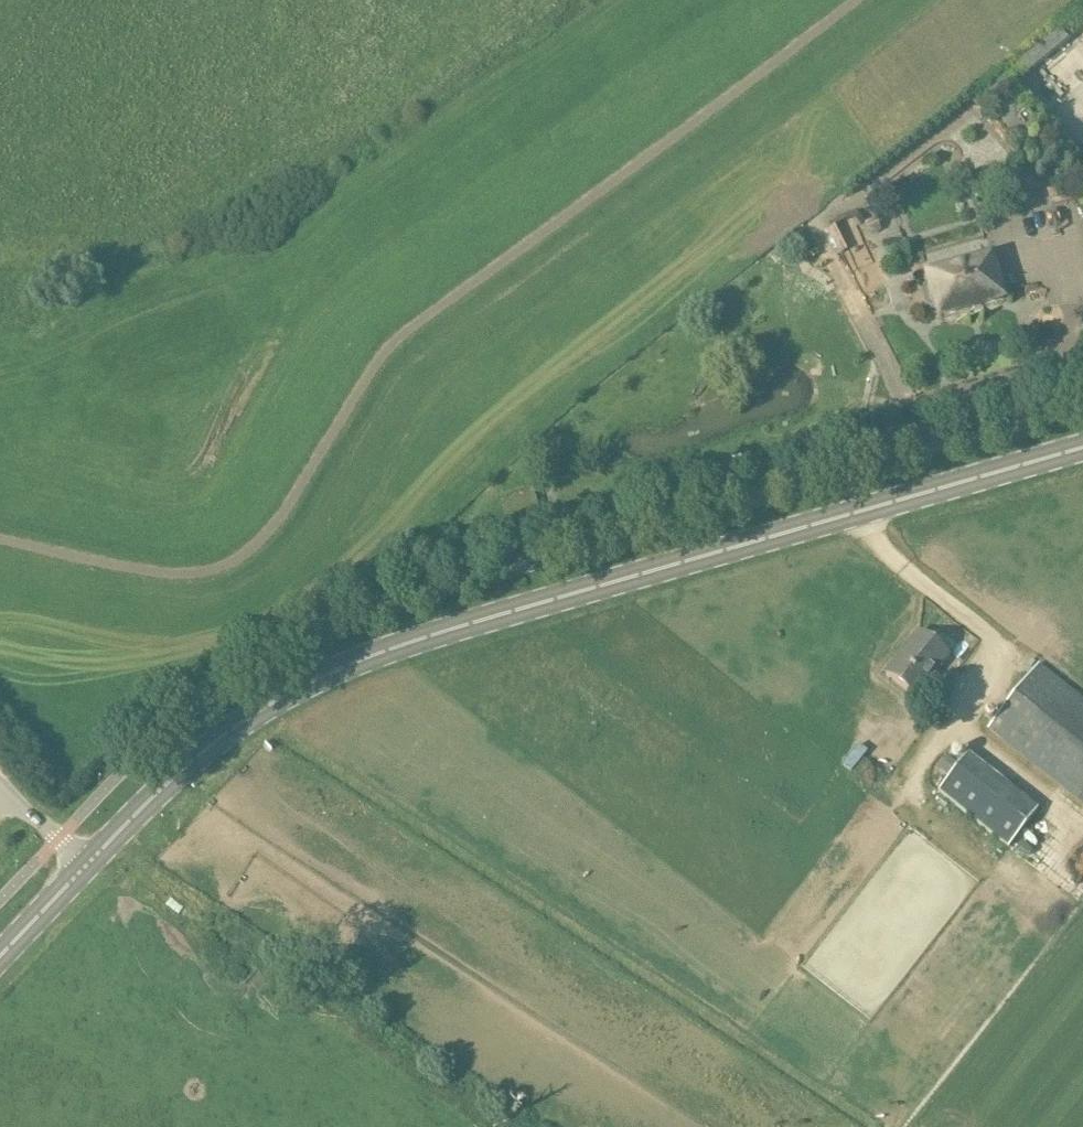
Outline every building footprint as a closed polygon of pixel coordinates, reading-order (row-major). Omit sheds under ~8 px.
[(841,252),(847,250),(835,225),(829,228),(841,252)] [(978,259),(976,242),(924,251),(927,268),(978,259)] [(991,256),(927,275),(939,319),(1004,300),(991,256)] [(918,632),(885,674),(917,698),(949,656),(918,632)] [(989,729),(1082,803),(1082,698),(1040,664),(989,729)] [(967,755),(939,791),(1009,846),(1037,811),(967,755)]
